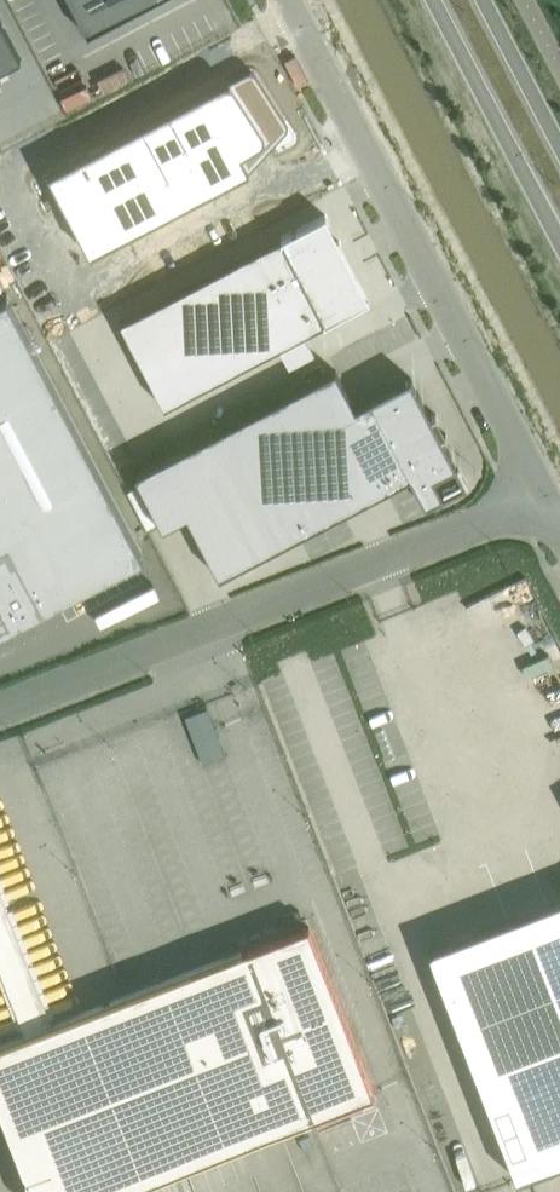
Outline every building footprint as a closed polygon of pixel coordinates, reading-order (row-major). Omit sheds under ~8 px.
[(87,34),(153,0),(70,0),(87,34)] [(0,19),(0,69),(20,58),(0,19)] [(220,84),(49,173),(90,252),(247,170),(239,154),(283,126),(284,125),(285,124),(285,122),(285,121),(285,119),(257,73),(255,71),(253,70),(251,69),(248,69),(246,70),(220,84)] [(325,214),(119,321),(163,406),(364,301),(336,246),(341,243),(339,240),(334,243),(322,220),(327,217),(325,214)] [(0,298),(0,628),(142,553),(7,294),(0,298)] [(466,483),(441,434),(435,437),(426,420),(432,417),(411,376),(370,398),(370,399),(355,407),(335,369),(135,474),(162,527),(187,514),(219,575),(410,476),(425,504),(466,483)] [(196,720),(210,769),(234,763),(220,714),(196,720)] [(309,925),(52,1023),(0,887),(0,967),(26,1034),(0,1044),(0,1109),(32,1191),(118,1191),(374,1092),(309,925)] [(430,949),(517,1178),(559,1161),(559,899),(430,949)]
